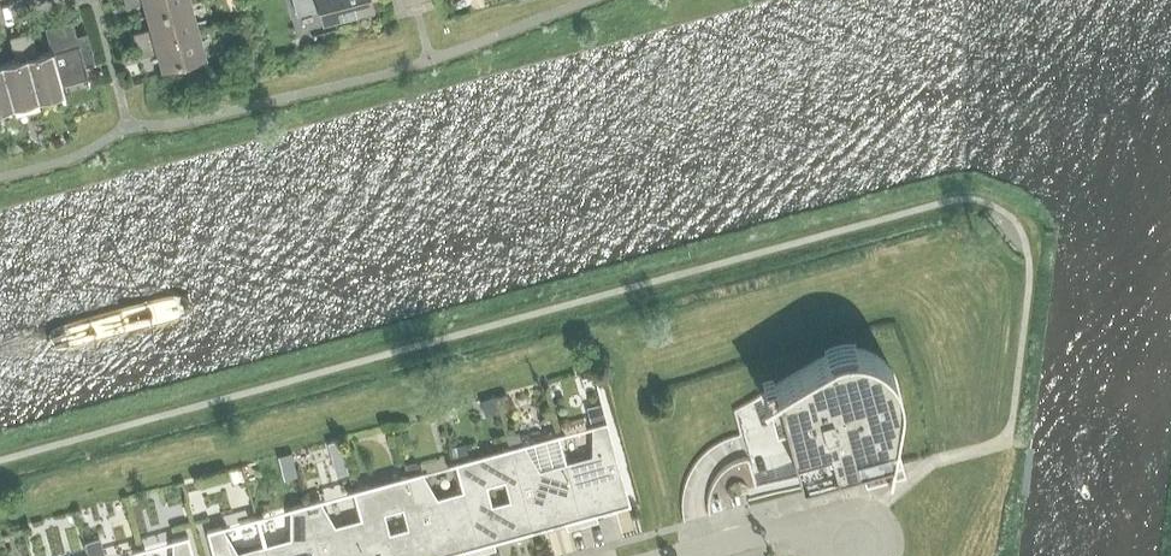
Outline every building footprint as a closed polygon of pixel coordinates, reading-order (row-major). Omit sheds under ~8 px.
[(148,15),(191,3),(190,0),(124,0),(126,6),(144,2),(148,15)] [(372,9),(370,0),(292,0),(296,15),(320,8),(324,22),(372,9)] [(133,33),(136,45),(197,28),(196,22),(191,3),(148,15),(151,28),(133,33)] [(206,19),(196,22),(197,28),(207,26),(206,19)] [(95,62),(88,35),(77,38),(72,20),(46,27),(52,50),(51,50),(52,51),(61,84),(62,84),(88,77),(84,65),(95,62)] [(205,55),(205,54),(205,53),(204,53),(197,28),(136,45),(139,57),(158,52),(161,65),(160,65),(161,67),(205,55)] [(31,31),(21,34),(38,99),(63,92),(63,93),(64,92),(62,84),(61,84),(52,51),(37,55),(31,31)] [(16,60),(2,64),(13,106),(38,99),(21,34),(10,37),(16,60)] [(13,106),(2,64),(0,65),(0,109),(13,106)] [(787,433),(798,473),(798,475),(885,452),(887,452),(885,464),(888,464),(891,445),(898,403),(899,402),(899,398),(899,396),(899,393),(899,391),(898,386),(897,383),(896,380),(894,375),(893,372),(891,369),(889,366),(886,363),(882,359),(880,357),(877,355),(872,352),(869,351),(865,349),(862,348),(857,348),(852,347),(849,347),(844,348),(839,349),(834,350),(830,352),(772,386),(773,388),(774,388),(787,433)] [(602,407),(588,411),(591,423),(605,419),(602,407)] [(592,455),(565,462),(582,525),(597,520),(596,513),(630,504),(607,420),(606,421),(591,425),(592,455)] [(510,447),(509,447),(531,531),(565,522),(567,529),(582,525),(565,462),(557,434),(524,443),(510,447)] [(520,436),(507,436),(510,447),(524,443),(520,436)] [(339,440),(328,443),(331,456),(342,453),(339,440)] [(465,445),(452,448),(455,458),(468,454),(465,445)] [(531,531),(509,447),(455,462),(463,490),(480,552),(495,548),(493,541),(531,531)] [(417,462),(405,465),(408,475),(422,471),(417,462)] [(293,465),(281,468),(283,474),(290,478),(296,477),(293,465)] [(407,475),(429,555),(440,555),(463,550),(464,555),(467,555),(480,552),(463,490),(436,498),(422,471),(408,475),(407,475)] [(361,518),(371,555),(429,555),(407,475),(353,490),(361,518)] [(305,503),(319,555),(371,555),(361,518),(334,526),(320,499),(305,503)] [(264,545),(267,555),(319,555),(305,503),(289,507),(291,537),(264,545)] [(206,530),(213,555),(267,555),(264,545),(237,552),(223,526),(206,530)] [(188,535),(171,540),(172,555),(193,555),(188,535)] [(84,542),(88,555),(104,555),(100,538),(84,542)]
